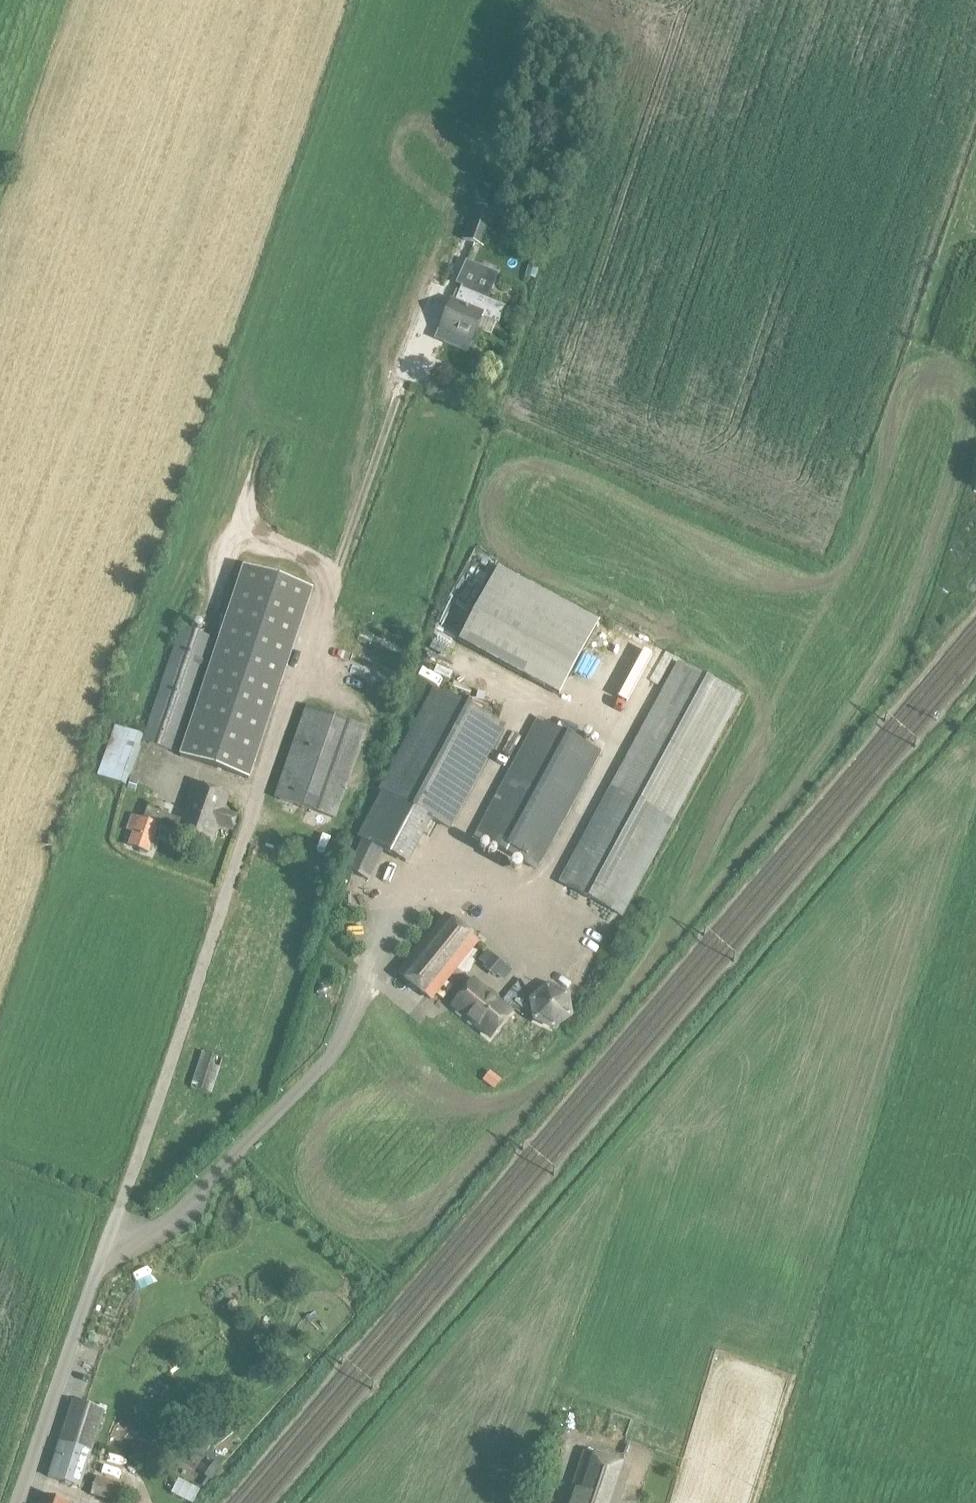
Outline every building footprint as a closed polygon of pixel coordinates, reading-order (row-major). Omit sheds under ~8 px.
[(495,212),(474,205),(462,241),(484,249),(495,212)] [(451,301),(438,333),(446,336),(444,342),(467,351),(470,344),(475,331),(480,317),(496,323),(498,324),(505,306),(488,300),(461,289),(460,292),(457,291),(453,301),(451,301)] [(244,779),(301,586),(236,567),(216,637),(184,628),(165,693),(191,701),(174,758),(244,779)] [(498,568),(459,643),(458,646),(543,690),(584,613),(498,568)] [(678,663),(559,883),(622,917),(741,697),(678,663)] [(435,690),(385,785),(361,834),(411,860),(436,812),(454,821),(503,725),(435,690)] [(274,799),(336,822),(367,729),(306,707),(274,799)] [(538,720),(475,837),(474,839),(536,872),(599,752),(538,720)] [(95,773),(122,782),(139,732),(112,723),(95,773)] [(194,783),(181,821),(176,833),(212,846),(229,796),(194,783)] [(176,833),(181,821),(147,809),(143,821),(133,817),(128,831),(133,833),(129,847),(149,854),(158,827),(176,833)] [(363,840),(362,841),(347,873),(369,883),(374,870),(383,874),(391,858),(363,840)] [(446,917),(399,974),(431,1000),(477,943),(446,917)] [(494,955),(485,965),(498,976),(504,981),(513,970),(494,955)] [(452,1008),(489,1039),(511,1012),(475,981),(452,1008)] [(576,1017),(571,994),(548,985),(529,999),(533,1022),(556,1031),(576,1017)] [(190,1088),(212,1095),(223,1060),(202,1053),(190,1088)] [(143,1320),(139,1330),(160,1339),(164,1329),(143,1320)] [(105,1411),(75,1402),(73,1401),(49,1477),(80,1487),(105,1411)] [(623,1461),(586,1448),(567,1502),(609,1502),(623,1461)] [(120,1485),(96,1477),(90,1496),(112,1502),(114,1502),(120,1485)]
